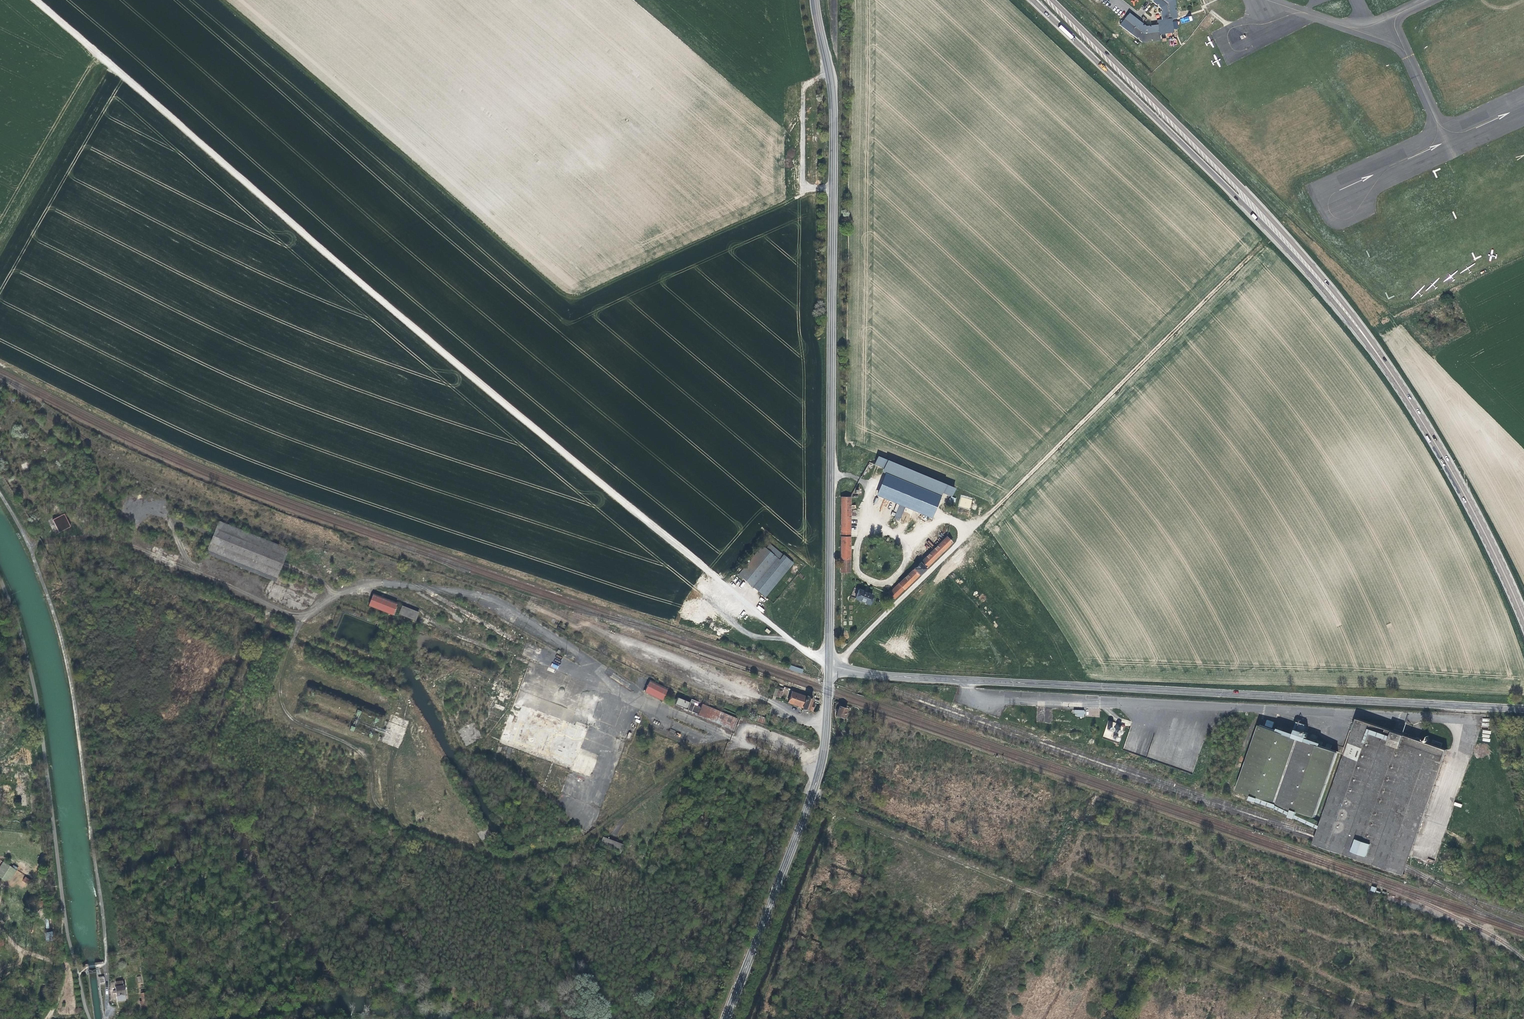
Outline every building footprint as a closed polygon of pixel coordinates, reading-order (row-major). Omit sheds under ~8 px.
[(1159,25),(1146,27),(1129,12),(1121,23),(1142,40),(1160,39),(1160,36),(1162,33),(1173,31),(1172,21),(1175,18),(1177,17),(1175,0),(1155,0),(1162,6),(1163,19),(1159,25)] [(6,417),(4,416),(2,415),(0,416),(0,430),(1,430),(4,430),(6,429),(8,428),(9,426),(10,424),(10,422),(9,420),(8,418),(6,417)] [(38,444),(37,442),(35,440),(33,440),(32,440),(30,440),(28,441),(27,442),(26,444),(26,446),(26,448),(27,450),(29,451),(30,452),(33,452),(35,451),(37,450),(38,448),(38,446),(38,444)] [(51,453),(50,452),(48,451),(47,451),(45,451),(43,452),(41,454),(40,455),(40,457),(40,459),(41,460),(42,462),(45,463),(47,463),(48,463),(50,462),(51,460),(52,459),(52,458),(52,456),(52,454),(51,453)] [(949,493),(952,483),(875,453),(871,461),(880,465),(879,469),(938,493),(939,489),(949,493)] [(27,471),(28,468),(28,467),(28,465),(28,464),(26,461),(24,460),(23,459),(20,459),(18,459),(16,460),(14,462),(13,463),(13,465),(13,467),(13,470),(14,471),(15,473),(17,474),(20,475),(22,474),(24,474),(26,472),(27,471)] [(63,463),(62,462),(60,462),(58,462),(57,463),(55,464),(54,466),(54,468),(54,469),(54,470),(55,472),(57,473),(59,474),(61,474),(63,473),(65,471),(66,469),(66,466),(65,465),(63,463)] [(78,478),(77,477),(76,475),(74,474),(72,474),(70,475),(69,476),(68,479),(68,480),(69,482),(71,483),(72,484),(75,483),(76,483),(77,481),(78,479),(78,478)] [(59,492),(60,490),(60,488),(59,486),(58,485),(56,485),(54,484),(53,485),(51,486),(50,488),(50,489),(50,490),(50,492),(52,493),(53,494),(55,494),(57,494),(59,493),(59,492)] [(157,497),(145,492),(141,503),(153,508),(157,497)] [(838,569),(839,569),(848,569),(848,559),(847,559),(847,494),(839,494),(838,569)] [(50,500),(49,498),(48,497),(46,496),(44,496),(42,497),(41,498),(40,500),(40,501),(40,502),(41,504),(42,505),(44,505),(47,506),(48,504),(49,503),(50,502),(50,500)] [(961,497),(959,507),(970,509),(972,499),(961,497)] [(893,519),(899,521),(906,508),(899,504),(895,512),(896,513),(893,519)] [(902,517),(900,522),(907,524),(910,514),(906,513),(904,518),(902,517)] [(65,514),(53,519),(58,532),(71,527),(65,514)] [(210,558),(278,580),(289,546),(217,523),(208,551),(212,552),(210,558)] [(125,529),(114,524),(111,534),(121,538),(125,529)] [(764,594),(787,565),(778,557),(782,552),(768,540),(764,545),(760,542),(736,571),(764,594)] [(204,551),(194,547),(193,552),(202,556),(204,551)] [(317,577),(298,570),(296,576),(315,583),(317,577)] [(866,601),(870,592),(856,586),(852,596),(866,601)] [(395,602),(372,593),(368,605),(391,614),(395,602)] [(419,615),(396,606),(393,615),(416,623),(419,615)] [(557,669),(560,659),(555,657),(552,667),(557,669)] [(667,687),(615,662),(610,673),(661,698),(663,693),(672,697),(673,695),(676,696),(678,692),(667,687)] [(802,674),(803,670),(790,665),(789,669),(802,674)] [(484,686),(483,685),(480,684),(479,684),(476,685),(475,686),(473,687),(472,689),(471,691),(472,694),(472,696),(473,697),(475,698),(476,699),(478,700),(479,700),(481,700),(483,699),(485,697),(486,696),(486,695),(487,693),(487,691),(486,688),(485,687),(484,686)] [(781,698),(783,691),(775,689),(773,696),(781,698)] [(787,700),(801,704),(805,693),(790,689),(787,700)] [(805,693),(801,704),(801,705),(810,708),(812,700),(810,699),(811,695),(805,693)] [(678,695),(675,702),(696,711),(695,713),(721,723),(724,715),(697,703),(698,700),(691,697),(689,700),(678,695)] [(843,709),(844,705),(838,702),(834,711),(845,715),(846,710),(843,709)] [(560,760),(574,725),(521,704),(508,739),(560,760)] [(1123,731),(1124,725),(1108,721),(1106,731),(1114,733),(1112,739),(1120,741),(1121,738),(1117,737),(1119,730),(1123,731)] [(1341,754),(1312,843),(1400,875),(1447,751),(1355,721),(1341,754)] [(1341,754),(1255,724),(1230,790),(1318,824),(1341,754)] [(719,786),(707,782),(705,787),(706,788),(705,792),(706,792),(705,795),(712,798),(713,795),(715,795),(716,791),(717,792),(719,786)] [(600,846),(621,853),(624,843),(602,837),(600,846)] [(720,851),(716,861),(726,864),(729,854),(725,853),(726,851),(722,850),(722,851),(720,851)] [(17,869),(3,861),(0,865),(0,877),(5,880),(12,878),(17,869)] [(25,876),(22,881),(28,885),(31,881),(25,876)] [(124,982),(116,983),(117,988),(116,988),(117,997),(126,996),(125,987),(124,987),(124,982)]
